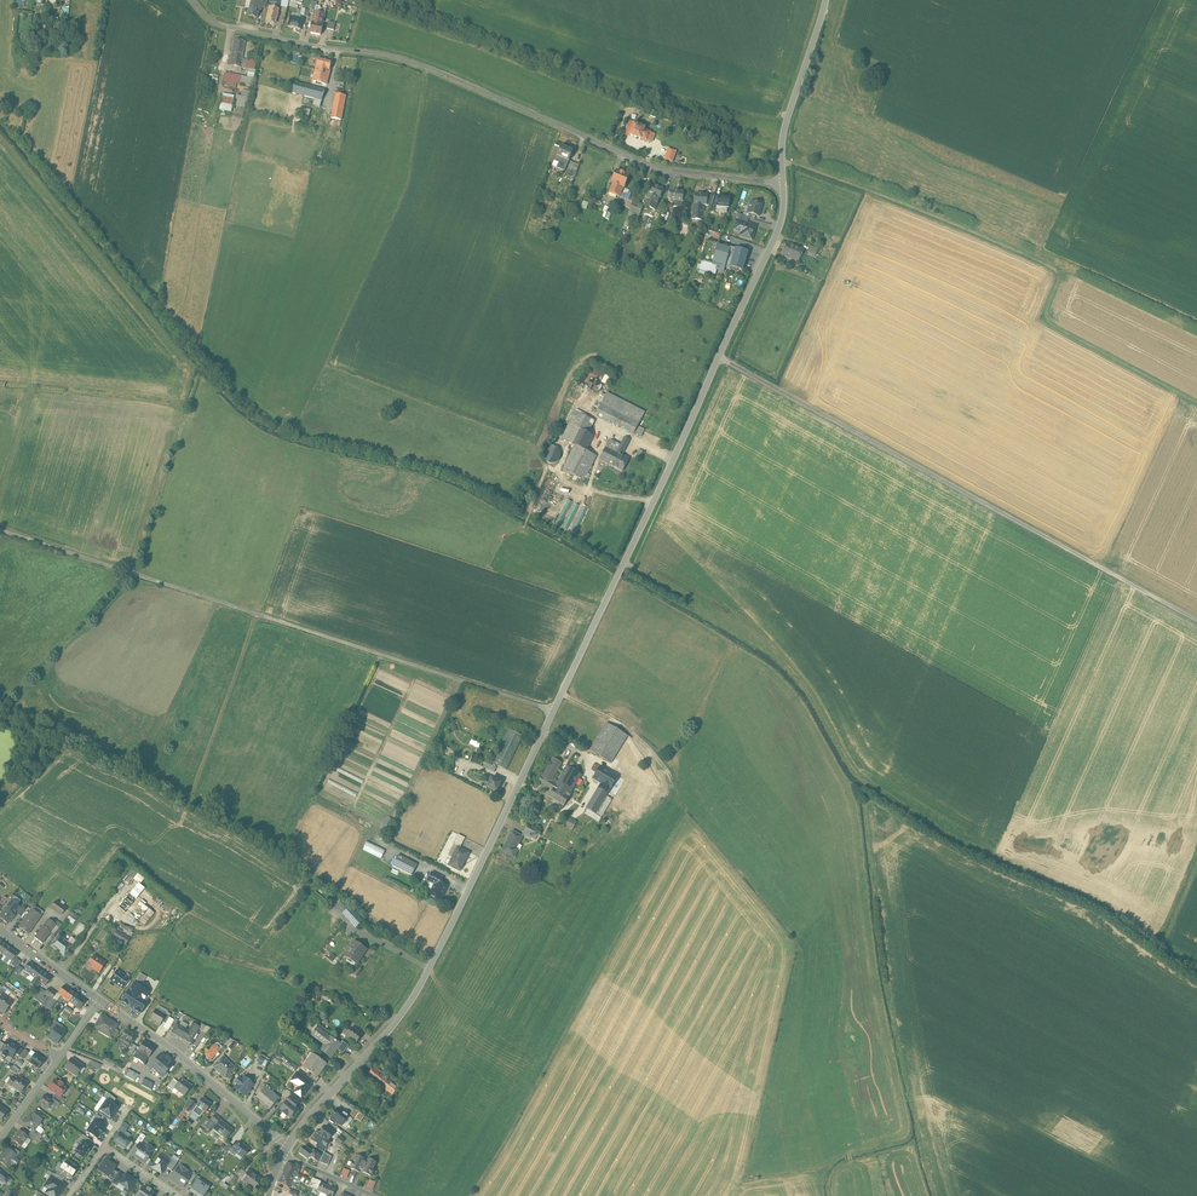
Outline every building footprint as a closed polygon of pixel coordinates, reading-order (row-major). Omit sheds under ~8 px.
[(258,15),(259,11),(260,11),(262,3),(260,2),(260,0),(251,0),(247,16),(257,18),(258,15)] [(294,4),(295,0),(303,2),(303,0),(291,0),(289,7),(298,9),(299,5),(294,4)] [(311,5),(310,10),(310,13),(314,14),(313,23),(323,25),(326,11),(326,10),(321,9),(320,6),(311,5)] [(275,23),(276,17),(278,10),(269,8),(266,21),(275,23)] [(288,27),(292,28),(300,30),(303,20),(291,17),(288,27)] [(327,29),(329,29),(334,30),(335,23),(328,22),(327,29)] [(323,25),(313,23),(310,33),(320,35),(323,25)] [(241,67),(245,41),(234,39),(230,65),(241,67)] [(246,59),(246,64),(245,68),(254,70),(256,61),(246,59)] [(319,59),(318,63),(317,67),(329,71),(332,62),(319,59)] [(326,84),(329,71),(317,67),(314,81),(326,84)] [(239,83),(247,85),(248,85),(253,86),(254,78),(240,76),(239,83)] [(296,83),(295,86),(293,94),(322,101),(322,100),(324,90),(296,83)] [(243,93),(242,97),(237,96),(235,105),(235,106),(247,108),(250,94),(243,92),(243,93)] [(236,97),(223,94),(219,93),(216,110),(232,113),(236,97)] [(337,93),(334,106),(334,108),(343,110),(346,95),(337,93)] [(306,103),(317,106),(320,107),(322,101),(307,97),(306,103)] [(343,110),(342,109),(334,108),(331,118),(332,118),(341,120),(343,110)] [(650,132),(647,131),(644,130),(644,128),(635,124),(633,122),(630,121),(628,122),(625,131),(627,132),(631,134),(630,135),(637,138),(638,137),(641,139),(641,138),(647,140),(650,132)] [(573,152),(564,148),(561,147),(554,162),(558,164),(556,168),(564,172),(573,152)] [(671,151),(669,150),(664,149),(661,158),(669,160),(670,157),(673,158),(674,155),(673,155),(670,154),(671,151)] [(568,169),(575,172),(576,172),(579,165),(571,163),(568,169)] [(630,176),(626,175),(616,171),(612,183),(625,188),(630,176)] [(620,196),(620,195),(623,188),(613,184),(610,192),(620,196)] [(659,199),(662,193),(663,190),(652,185),(649,194),(659,199)] [(683,192),(677,191),(671,191),(670,200),(682,202),(683,192)] [(648,194),(644,204),(644,205),(655,209),(659,199),(648,194)] [(708,195),(700,194),(696,194),(694,213),(704,214),(705,205),(706,205),(708,195)] [(708,195),(707,199),(707,200),(706,206),(711,206),(715,196),(708,195)] [(632,201),(619,196),(616,204),(629,209),(632,201)] [(730,198),(724,197),(718,196),(717,206),(729,208),(730,198)] [(758,216),(759,214),(762,205),(751,201),(748,213),(758,216)] [(640,215),(642,210),(643,206),(633,202),(630,211),(640,215)] [(609,208),(608,211),(605,217),(609,219),(613,209),(609,208)] [(739,214),(737,219),(737,221),(747,224),(749,217),(739,214)] [(740,236),(747,238),(750,239),(752,238),(755,226),(737,221),(735,227),(742,229),(740,236)] [(703,262),(701,266),(702,266),(716,271),(717,270),(720,271),(719,275),(722,276),(724,267),(730,269),(735,252),(706,243),(701,261),(703,262)] [(787,243),(786,245),(786,246),(782,254),(798,261),(803,249),(787,243)] [(742,270),(745,261),(748,252),(736,249),(730,269),(734,271),(735,268),(742,270)] [(700,270),(709,273),(715,275),(716,271),(701,266),(700,270)] [(603,401),(629,415),(640,420),(644,412),(607,393),(604,398),(603,401)] [(596,415),(600,417),(622,428),(629,415),(603,401),(596,415)] [(580,429),(582,425),(586,416),(576,411),(570,424),(580,429)] [(629,415),(623,426),(622,428),(633,434),(634,434),(634,433),(640,420),(629,415)] [(562,439),(566,441),(572,444),(580,429),(570,424),(562,439)] [(641,437),(642,435),(645,430),(637,426),(634,433),(641,437)] [(580,429),(579,431),(572,444),(586,451),(593,436),(580,429)] [(616,452),(619,448),(624,437),(614,432),(606,447),(616,452)] [(624,437),(623,439),(617,452),(622,455),(623,454),(629,440),(624,437)] [(571,447),(573,448),(563,470),(584,481),(597,456),(586,451),(572,444),(571,447)] [(544,451),(544,453),(543,454),(543,456),(544,458),(545,459),(546,461),(547,462),(549,463),(551,463),(552,463),(554,463),(556,462),(557,461),(558,460),(559,459),(560,457),(560,456),(560,454),(560,452),(559,451),(558,450),(557,449),(556,448),(555,447),(553,447),(551,447),(550,447),(549,447),(547,448),(546,449),(545,450),(544,451)] [(600,460),(603,462),(604,462),(602,466),(605,467),(606,467),(607,464),(612,466),(618,453),(606,447),(600,460)] [(629,459),(622,455),(618,454),(612,466),(622,471),(629,459)] [(607,723),(598,737),(590,750),(611,763),(628,736),(607,723)] [(506,769),(522,737),(522,735),(509,729),(493,762),(493,763),(506,769)] [(472,739),(469,744),(479,748),(481,743),(472,739)] [(436,752),(433,757),(433,758),(445,763),(447,758),(436,752)] [(562,764),(557,760),(556,760),(553,758),(542,776),(552,782),(562,764)] [(484,767),(495,771),(497,767),(486,762),(484,767)] [(568,766),(564,773),(556,785),(542,777),(539,782),(553,790),(554,789),(568,796),(581,775),(568,766)] [(611,789),(616,780),(618,776),(601,766),(593,779),(611,789)] [(483,787),(485,788),(487,789),(488,787),(497,792),(500,786),(501,785),(502,784),(501,782),(492,778),(489,784),(486,782),(483,787)] [(601,784),(594,796),(586,809),(596,815),(611,790),(601,784)] [(569,797),(561,792),(554,789),(549,797),(564,806),(569,797)] [(607,796),(605,799),(596,815),(601,818),(613,800),(607,796)] [(593,818),(595,816),(596,815),(595,815),(586,809),(584,813),(593,818)] [(569,819),(567,824),(566,826),(572,830),(576,823),(569,819)] [(522,836),(514,833),(512,832),(502,851),(514,857),(518,849),(519,850),(520,850),(522,847),(521,845),(518,844),(522,836)] [(458,834),(455,841),(454,842),(461,846),(466,838),(458,834)] [(368,840),(363,849),(381,858),(386,849),(368,840)] [(458,847),(456,851),(449,865),(461,871),(469,853),(458,847)] [(393,866),(403,871),(404,871),(412,875),(417,864),(398,855),(393,866)] [(133,879),(138,873),(132,867),(126,874),(133,879)] [(443,878),(439,875),(432,872),(428,880),(435,884),(437,881),(440,883),(443,878)] [(440,900),(443,895),(443,894),(447,886),(437,881),(435,884),(431,882),(428,888),(432,890),(430,895),(440,900)] [(130,893),(131,894),(149,908),(157,899),(138,883),(130,893)] [(119,907),(126,913),(137,923),(149,908),(130,893),(119,907)] [(330,900),(336,907),(343,914),(348,909),(336,896),(335,895),(330,900)] [(13,915),(10,912),(11,911),(14,913),(19,907),(11,901),(7,906),(0,915),(0,918),(8,924),(14,915),(13,915)] [(51,908),(61,915),(66,908),(56,901),(51,908)] [(34,907),(29,913),(33,917),(30,921),(35,924),(41,916),(34,911),(37,907),(35,905),(34,907)] [(37,907),(34,911),(41,916),(43,912),(37,907)] [(364,922),(357,914),(350,907),(343,914),(357,928),(364,922)] [(154,913),(152,911),(149,909),(139,921),(144,925),(154,913)] [(326,918),(321,914),(317,911),(313,915),(322,922),(326,918)] [(75,920),(76,921),(79,917),(72,912),(69,916),(75,920)] [(35,924),(30,921),(33,917),(29,913),(19,927),(28,933),(35,924)] [(66,919),(72,924),(72,925),(75,920),(69,916),(66,919)] [(62,925),(59,923),(53,918),(49,920),(56,925),(59,928),(62,925)] [(34,938),(42,943),(50,932),(56,925),(49,920),(48,920),(43,927),(43,926),(34,938)] [(79,936),(86,926),(80,922),(73,932),(79,936)] [(122,924),(121,927),(125,928),(123,932),(131,935),(134,929),(122,924)] [(54,935),(58,930),(59,928),(56,925),(50,932),(54,935)] [(52,937),(55,940),(60,933),(61,932),(58,930),(54,935),(52,937)] [(130,939),(123,935),(123,934),(116,930),(113,936),(126,945),(130,939)] [(67,949),(69,947),(69,946),(68,945),(69,944),(72,946),(75,941),(76,942),(76,941),(76,940),(71,937),(67,942),(66,941),(65,943),(62,940),(65,936),(60,933),(55,940),(50,947),(59,953),(60,952),(65,955),(69,950),(67,949)] [(357,964),(359,962),(367,949),(355,941),(346,956),(357,964)] [(1,953),(8,958),(12,961),(17,954),(7,946),(1,953)] [(105,963),(94,956),(94,955),(93,955),(90,961),(92,962),(92,963),(92,965),(91,967),(99,973),(105,963)] [(16,958),(15,959),(11,964),(16,968),(21,961),(16,958)] [(29,963),(24,970),(34,978),(40,970),(29,963)] [(40,970),(34,978),(30,984),(36,988),(36,987),(40,982),(45,986),(51,978),(40,970)] [(111,980),(120,986),(123,989),(130,980),(117,971),(111,980)] [(140,973),(136,979),(142,983),(146,977),(140,973)] [(148,1002),(147,1000),(149,997),(148,996),(150,992),(134,982),(121,1002),(122,1003),(121,1004),(126,1007),(126,1006),(134,1011),(133,1012),(138,1015),(139,1014),(140,1015),(148,1002)] [(58,994),(69,1001),(74,994),(64,986),(58,994)] [(39,1002),(41,998),(45,993),(46,992),(41,988),(34,998),(39,1002)] [(3,993),(0,998),(0,1008),(8,997),(3,993)] [(85,1001),(74,994),(69,1001),(80,1009),(85,1001)] [(43,1005),(50,1010),(56,1001),(53,999),(49,996),(45,1001),(43,1005)] [(0,1008),(0,1011),(4,1014),(9,1006),(13,1001),(8,997),(0,1008)] [(13,1008),(19,1000),(15,997),(13,1001),(9,1006),(13,1008)] [(66,1020),(70,1015),(64,1011),(61,1016),(66,1020)] [(165,1016),(164,1016),(160,1013),(156,1011),(150,1020),(160,1025),(162,1022),(165,1016)] [(164,1016),(165,1016),(162,1022),(166,1024),(168,1019),(171,1015),(167,1013),(166,1013),(164,1016)] [(101,1016),(94,1028),(110,1037),(114,1029),(117,1025),(101,1016)] [(61,1025),(55,1021),(49,1030),(52,1032),(57,1026),(59,1028),(61,1025)] [(191,1043),(196,1034),(200,1027),(193,1024),(189,1031),(176,1024),(173,1029),(171,1032),(191,1043)] [(59,1028),(57,1026),(52,1032),(48,1038),(56,1044),(65,1032),(59,1028)] [(331,1057),(336,1052),(341,1045),(332,1037),(332,1038),(318,1028),(313,1035),(326,1046),(322,1050),(331,1057)] [(356,1043),(361,1037),(362,1035),(352,1028),(346,1036),(356,1043)] [(119,1032),(114,1029),(110,1037),(114,1039),(119,1032)] [(117,1044),(119,1045),(126,1050),(128,1046),(130,1044),(129,1043),(134,1035),(126,1030),(118,1043),(117,1043),(117,1044)] [(19,1047),(14,1044),(7,1040),(4,1044),(1,1049),(0,1051),(12,1058),(19,1047)] [(155,1047),(144,1041),(134,1058),(143,1064),(147,1058),(148,1058),(155,1047)] [(238,1043),(235,1041),(234,1041),(228,1047),(231,1050),(238,1043)] [(349,1046),(349,1045),(343,1041),(341,1044),(341,1045),(338,1049),(344,1053),(349,1046)] [(210,1060),(212,1058),(222,1048),(222,1046),(218,1043),(216,1043),(215,1044),(204,1055),(210,1060)] [(28,1052),(27,1052),(25,1050),(20,1057),(23,1059),(28,1052)] [(150,1064),(162,1074),(173,1062),(161,1051),(150,1064)] [(44,1060),(36,1054),(35,1053),(29,1062),(38,1069),(42,1064),(41,1064),(44,1060)] [(313,1054),(309,1061),(322,1070),(326,1063),(313,1054)] [(257,1062),(266,1064),(268,1059),(259,1056),(257,1062)] [(223,1057),(214,1067),(225,1078),(230,1072),(229,1071),(233,1067),(223,1057)] [(18,1058),(15,1063),(20,1067),(23,1062),(18,1058)] [(64,1068),(73,1074),(74,1074),(76,1076),(83,1067),(71,1058),(64,1068)] [(331,1063),(329,1061),(324,1058),(322,1060),(326,1063),(326,1064),(329,1066),(331,1063)] [(292,1064),(286,1060),(285,1060),(283,1063),(295,1071),(297,1069),(291,1065),(292,1065),(292,1064)] [(100,1065),(96,1063),(92,1061),(90,1064),(96,1068),(95,1068),(97,1070),(100,1065)] [(317,1076),(322,1070),(309,1061),(304,1067),(317,1076)] [(89,1063),(88,1064),(86,1066),(93,1071),(96,1068),(89,1063)] [(19,1071),(15,1068),(12,1066),(10,1070),(16,1075),(19,1071)] [(368,1076),(373,1080),(378,1085),(386,1076),(375,1068),(368,1076)] [(134,1081),(138,1074),(128,1069),(125,1075),(134,1081)] [(298,1073),(296,1075),(291,1081),(300,1087),(296,1093),(302,1098),(306,1092),(305,1091),(311,1083),(298,1073)] [(313,1073),(311,1075),(311,1076),(317,1081),(320,1078),(317,1076),(313,1073)] [(317,1081),(311,1077),(308,1075),(306,1077),(315,1084),(317,1081)] [(386,1076),(385,1077),(378,1085),(382,1088),(383,1087),(393,1095),(399,1088),(389,1080),(388,1080),(389,1079),(386,1076)] [(27,1083),(26,1083),(19,1077),(12,1087),(21,1093),(27,1084),(27,1083)] [(238,1078),(236,1081),(235,1082),(237,1084),(234,1088),(243,1096),(253,1084),(244,1077),(241,1080),(238,1078)] [(7,1083),(9,1085),(12,1087),(15,1082),(10,1079),(7,1083)] [(151,1089),(154,1082),(143,1079),(141,1086),(151,1089)] [(172,1090),(174,1088),(178,1083),(173,1079),(167,1087),(172,1090)] [(178,1083),(174,1088),(184,1096),(191,1086),(181,1079),(178,1083)] [(60,1097),(63,1093),(66,1089),(62,1086),(63,1085),(59,1082),(58,1083),(54,1080),(49,1088),(60,1097)] [(257,1097),(263,1102),(272,1092),(265,1087),(257,1097)] [(284,1087),(283,1089),(279,1093),(282,1096),(288,1090),(284,1087)] [(279,1098),(272,1092),(263,1102),(270,1108),(279,1098)] [(62,1103),(63,1101),(64,1099),(61,1097),(60,1097),(55,1093),(53,1097),(62,1103)] [(106,1094),(103,1099),(106,1101),(98,1113),(110,1121),(118,1108),(113,1104),(116,1100),(106,1094)] [(296,1106),(300,1102),(293,1095),(289,1100),(296,1106)] [(374,1102),(376,1103),(380,1106),(385,1100),(378,1095),(374,1102)] [(39,1103),(42,1106),(47,1109),(53,1102),(44,1096),(39,1103)] [(61,1102),(58,1100),(54,1098),(52,1101),(53,1102),(52,1102),(58,1106),(61,1102)] [(199,1112),(201,1113),(201,1114),(202,1115),(204,1112),(205,1112),(211,1104),(202,1098),(196,1106),(201,1109),(199,1112)] [(189,1100),(184,1107),(190,1111),(196,1104),(189,1100)] [(288,1115),(291,1117),(297,1109),(295,1107),(296,1106),(289,1100),(281,1109),(284,1112),(283,1113),(287,1116),(288,1115)] [(349,1116),(345,1113),(338,1108),(331,1118),(343,1126),(349,1116)] [(361,1113),(357,1110),(355,1108),(350,1114),(356,1119),(361,1113)] [(39,1133),(40,1132),(42,1129),(38,1126),(44,1117),(36,1110),(31,1116),(30,1116),(24,1123),(35,1130),(39,1133)] [(220,1121),(221,1119),(214,1114),(210,1120),(217,1125),(220,1121)] [(104,1121),(95,1116),(93,1120),(94,1120),(86,1131),(97,1139),(105,1127),(102,1124),(104,1121)] [(176,1124),(179,1127),(186,1120),(183,1117),(176,1124)] [(226,1139),(232,1130),(220,1121),(217,1125),(213,1129),(226,1139)] [(113,1142),(127,1151),(133,1143),(127,1139),(130,1135),(125,1132),(129,1126),(123,1122),(117,1132),(118,1133),(113,1142)] [(326,1126),(324,1128),(324,1129),(319,1134),(329,1141),(335,1133),(326,1126)] [(15,1136),(13,1140),(12,1140),(21,1146),(28,1137),(19,1130),(15,1136)] [(131,1154),(147,1165),(150,1161),(147,1159),(154,1150),(146,1144),(144,1147),(140,1144),(145,1137),(141,1134),(134,1143),(137,1145),(131,1154)] [(82,1136),(79,1141),(81,1142),(74,1152),(85,1159),(92,1148),(88,1146),(91,1142),(82,1136)] [(340,1136),(338,1138),(338,1139),(336,1142),(340,1145),(344,1139),(340,1136)] [(239,1141),(237,1144),(232,1151),(242,1158),(249,1149),(239,1141)] [(312,1152),(305,1146),(299,1153),(307,1159),(311,1155),(313,1152),(312,1152)] [(17,1159),(14,1157),(16,1155),(7,1147),(0,1156),(0,1162),(7,1167),(10,1163),(14,1166),(19,1160),(17,1159)] [(320,1155),(314,1150),(312,1152),(313,1152),(311,1155),(313,1157),(313,1158),(316,1161),(320,1155)] [(328,1165),(332,1157),(324,1152),(320,1162),(328,1165)] [(165,1167),(170,1171),(177,1160),(171,1156),(169,1160),(158,1153),(149,1166),(161,1174),(165,1167)] [(357,1155),(354,1161),(353,1163),(352,1163),(350,1166),(352,1167),(351,1169),(359,1172),(360,1170),(363,1171),(362,1172),(371,1176),(371,1174),(373,1174),(374,1171),(373,1170),(376,1162),(368,1159),(367,1161),(366,1160),(366,1159),(357,1155)] [(55,1175),(62,1180),(64,1177),(70,1180),(78,1167),(66,1159),(55,1175)] [(97,1170),(109,1177),(114,1169),(116,1167),(104,1159),(97,1170)] [(295,1178),(300,1181),(302,1176),(298,1174),(300,1169),(288,1163),(283,1172),(295,1178)] [(186,1182),(190,1184),(195,1176),(191,1173),(190,1174),(177,1166),(168,1180),(181,1189),(186,1182)] [(347,1178),(349,1173),(350,1171),(344,1168),(341,1175),(341,1176),(347,1178)] [(118,1172),(114,1169),(109,1177),(108,1178),(112,1181),(118,1172)] [(261,1179),(260,1178),(257,1176),(257,1177),(249,1170),(241,1180),(253,1190),(261,1179)] [(7,1181),(9,1178),(0,1171),(0,1179),(6,1183),(7,1181)] [(295,1178),(283,1172),(279,1181),(290,1187),(295,1178)] [(62,1180),(55,1175),(51,1173),(43,1186),(48,1189),(45,1194),(48,1195),(58,1195),(65,1186),(60,1183),(62,1180)] [(119,1183),(123,1177),(119,1174),(113,1182),(117,1185),(119,1183)] [(132,1177),(131,1179),(125,1174),(123,1177),(119,1183),(125,1187),(123,1190),(128,1193),(136,1180),(132,1177)] [(235,1175),(234,1177),(230,1182),(233,1185),(239,1178),(235,1175)] [(313,1178),(309,1186),(318,1190),(321,1183),(321,1182),(313,1178)] [(370,1180),(368,1184),(367,1187),(373,1190),(376,1182),(370,1180)] [(210,1195),(205,1192),(207,1188),(195,1181),(188,1192),(194,1195),(209,1195),(210,1195)] [(336,1189),(321,1183),(318,1190),(317,1191),(328,1195),(327,1195),(333,1195),(336,1189)] [(151,1195),(152,1194),(142,1187),(136,1195),(152,1195),(151,1195)]
